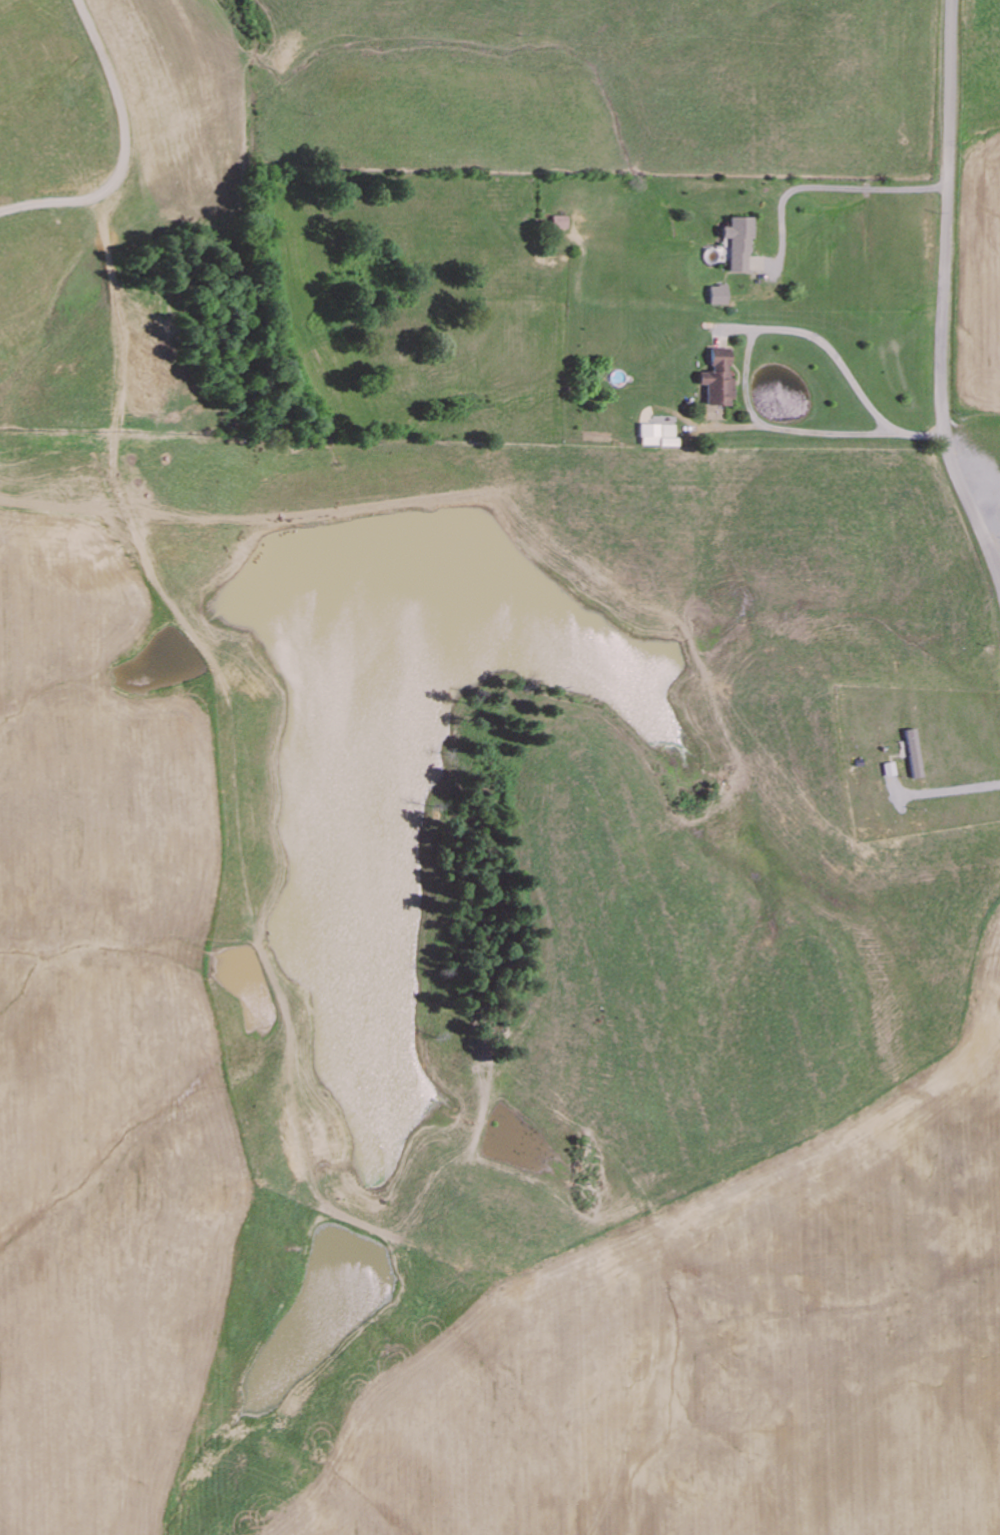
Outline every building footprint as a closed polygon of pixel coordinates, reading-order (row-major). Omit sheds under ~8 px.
[(569,215),(553,214),(553,227),(568,228),(569,215)] [(731,271),(752,271),(753,216),(731,216),(731,226),(724,225),(724,240),(732,240),(731,271)] [(711,284),(711,303),(729,303),(729,284),(711,284)] [(733,348),(711,347),(711,371),(699,371),(699,384),(706,384),(706,404),(732,404),(733,348)] [(672,423),(640,423),(640,445),(672,445),(672,423)]
